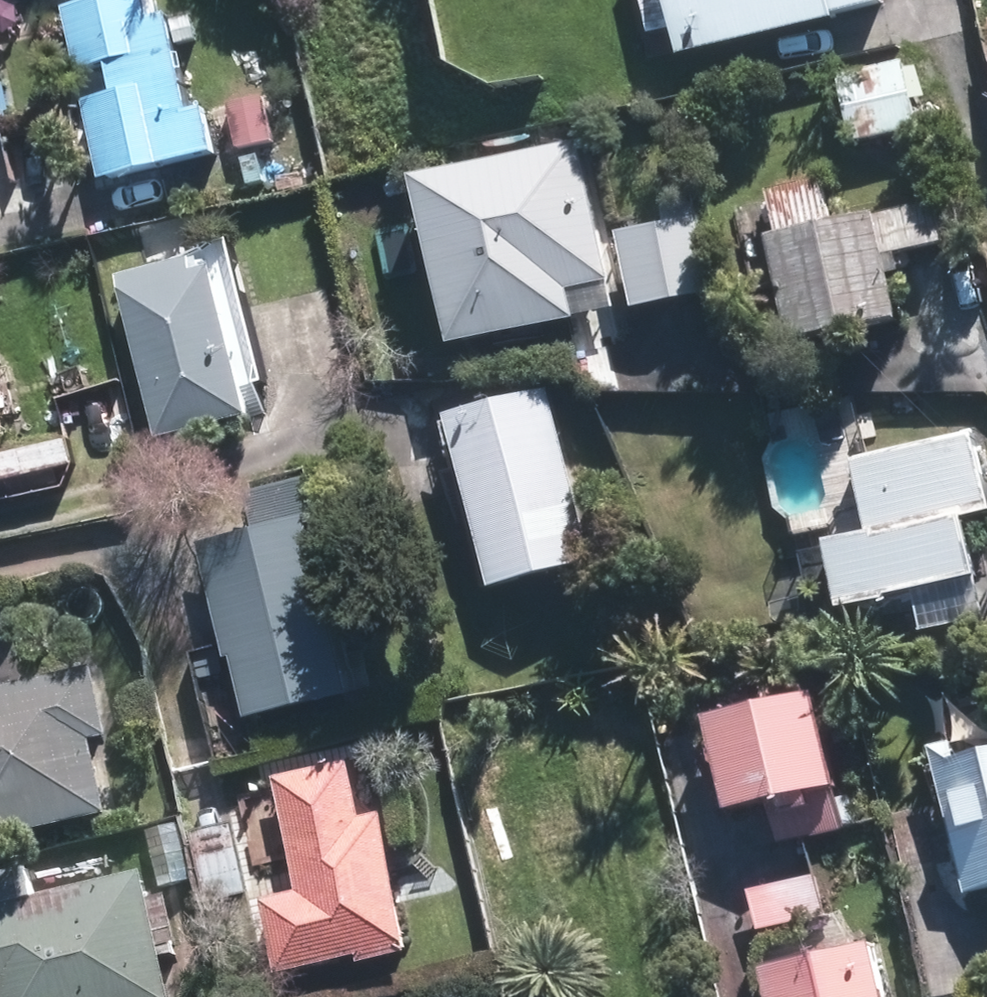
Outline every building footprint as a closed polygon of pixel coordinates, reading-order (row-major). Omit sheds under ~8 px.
[(63,2),(75,63),(104,58),(110,90),(82,95),(98,174),(211,152),(201,103),(186,106),(167,12),(152,15),(149,0),(73,0),(63,2)] [(668,49),(825,14),(824,8),(858,0),(657,0),(668,49)] [(840,137),(912,120),(898,55),(825,71),(840,137)] [(222,99),(230,144),(266,135),(258,91),(222,99)] [(444,342),(572,315),(564,282),(613,273),(585,136),(408,173),(444,342)] [(253,154),(234,157),(238,182),(258,178),(253,154)] [(829,215),(821,173),(766,184),(775,227),(761,230),(783,334),(892,311),(879,250),(946,236),(936,193),(829,215)] [(621,227),(638,300),(718,284),(702,211),(621,227)] [(155,428),(248,407),(211,242),(118,263),(155,428)] [(444,406),(488,576),(594,550),(551,379),(444,406)] [(78,456),(71,429),(0,446),(0,475),(78,456)] [(963,429),(839,456),(855,528),(808,539),(823,602),(900,585),(909,626),(976,613),(953,511),(981,505),(963,429)] [(247,705),(348,681),(308,510),(330,505),(320,459),(246,477),(256,517),(199,529),(225,647),(232,644),(247,705)] [(0,681),(0,829),(98,808),(82,734),(102,729),(87,662),(0,681)] [(850,817),(818,681),(704,708),(726,802),(770,791),(780,834),(850,817)] [(959,750),(955,733),(931,739),(934,755),(964,885),(986,879),(986,744),(959,750)] [(268,772),(289,885),(254,892),(267,964),(349,948),(350,955),(396,947),(370,808),(350,812),(340,759),(268,772)] [(243,887),(228,815),(181,826),(197,896),(243,887)] [(22,857),(0,862),(0,996),(163,996),(134,867),(28,890),(22,857)] [(807,868),(747,884),(757,924),(817,909),(807,868)] [(873,927),(758,953),(768,996),(889,996),(873,927)]
